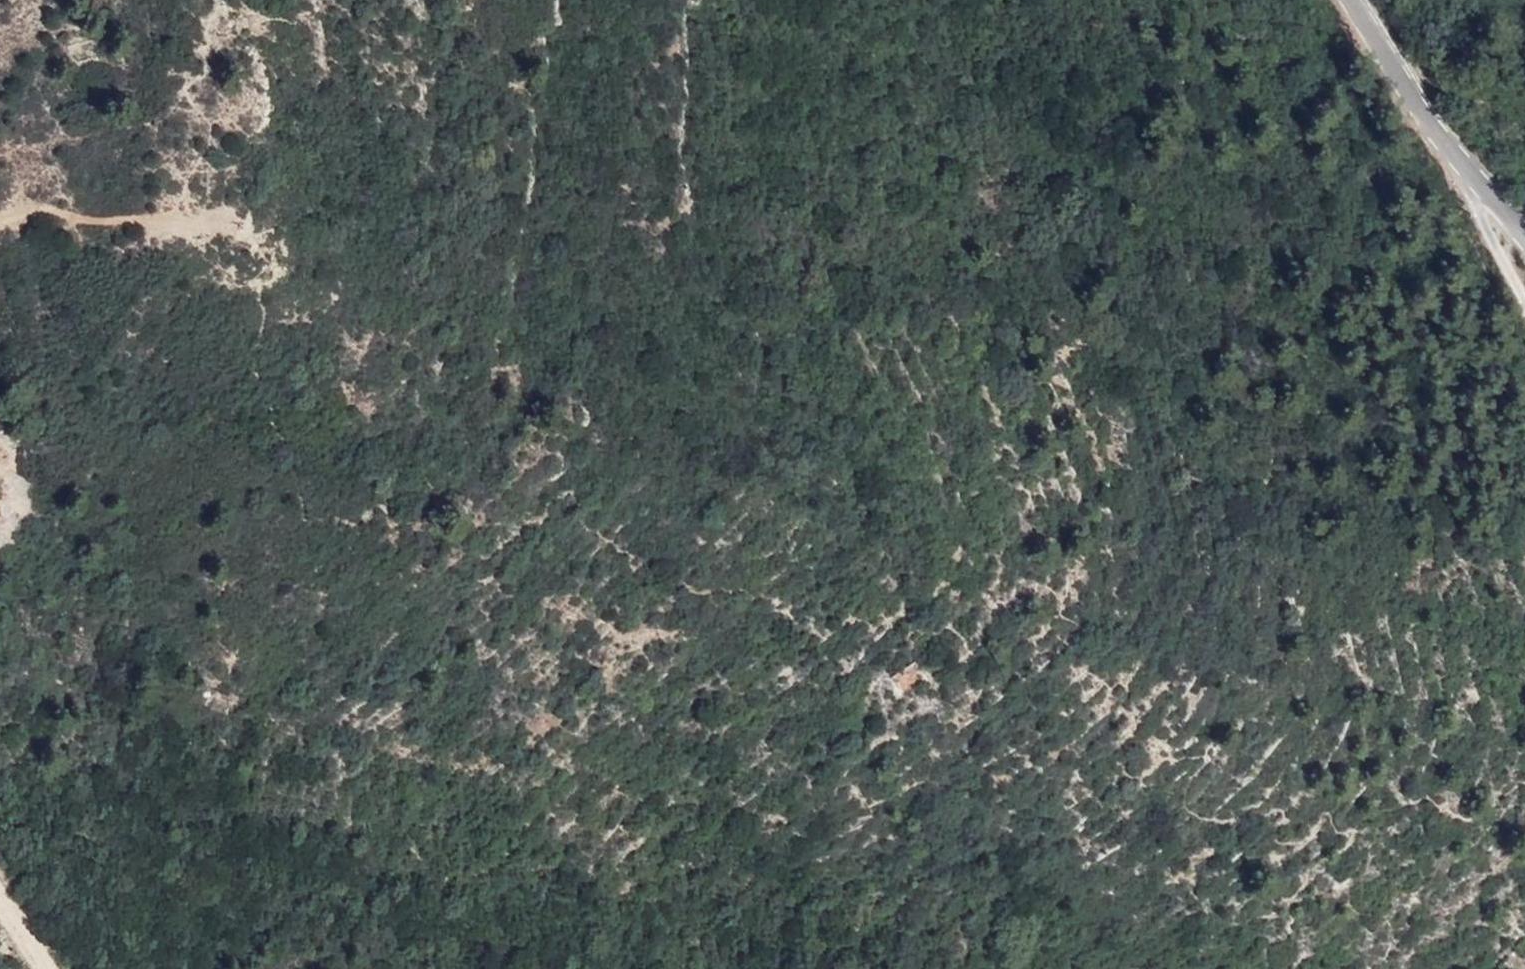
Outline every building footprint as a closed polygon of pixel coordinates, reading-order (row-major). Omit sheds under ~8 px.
[(915,664),(885,679),(899,705),(929,691),(915,664)]
